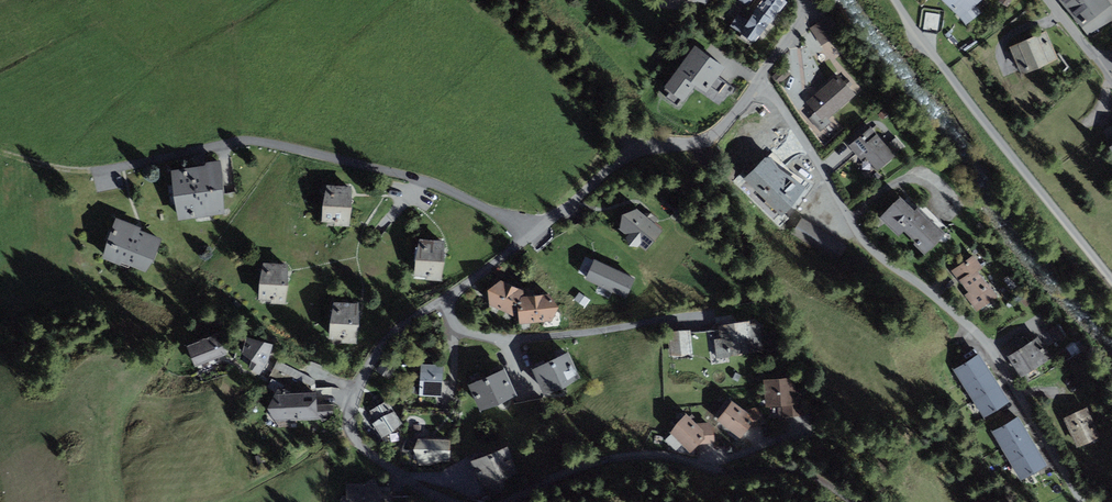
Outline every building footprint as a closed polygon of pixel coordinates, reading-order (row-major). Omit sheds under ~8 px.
[(787,2),(785,0),(763,0),(748,21),(738,14),(730,26),(742,35),(740,37),(750,44),(752,41),(754,42),(787,2)] [(966,25),(982,13),(976,6),(982,0),(941,0),(966,25)] [(1087,35),(1111,20),(1111,10),(1110,6),(1111,4),(1108,0),(1060,0),(1087,35)] [(829,15),(809,29),(821,46),(841,33),(829,15)] [(1046,31),(1009,47),(1021,75),(1058,58),(1046,31)] [(725,67),(694,45),(664,87),(671,92),(666,97),(677,105),(681,99),(684,101),(695,86),(706,94),(725,67)] [(838,74),(806,101),(823,120),(826,117),(828,119),(856,95),(838,74)] [(1103,132),(1111,145),(1108,147),(1111,154),(1111,126),(1103,132)] [(861,160),(865,157),(883,141),(870,127),(849,146),(861,160)] [(628,136),(623,131),(615,137),(621,143),(628,136)] [(895,155),(883,141),(865,157),(877,171),(895,155)] [(782,216),(806,189),(779,168),(772,157),(765,158),(744,179),(782,216)] [(171,170),(178,220),(226,214),(219,161),(205,163),(205,166),(171,170)] [(351,187),(327,185),(322,206),(322,221),(335,222),(334,226),(349,226),(352,208),(351,187)] [(900,196),(879,218),(898,237),(904,231),(914,242),(912,244),(924,255),(945,233),(918,207),(915,210),(900,196)] [(622,215),(619,229),(627,236),(626,237),(629,246),(638,247),(639,246),(646,251),(663,231),(636,209),(622,215)] [(791,235),(836,263),(847,246),(802,218),(791,235)] [(117,219),(101,258),(121,265),(122,263),(147,273),(161,238),(140,231),(141,228),(117,219)] [(445,241),(419,239),(415,260),(414,276),(426,277),(426,280),(441,281),(445,262),(445,241)] [(579,271),(586,274),(594,257),(587,254),(579,271)] [(977,312),(997,297),(978,271),(983,267),(973,254),(951,271),(968,293),(964,296),(977,312)] [(635,278),(594,260),(585,279),(626,298),(635,278)] [(288,265),(263,263),(259,284),(258,300),(261,300),(261,303),(285,304),(288,285),(288,265)] [(500,280),(487,290),(489,306),(519,318),(519,324),(552,321),(560,307),(550,294),(524,296),(523,290),(500,280)] [(358,303),(333,302),(329,323),(329,339),(341,340),(341,343),(357,344),(359,325),(358,303)] [(750,324),(750,322),(718,325),(720,339),(714,339),(716,359),(781,351),(779,333),(765,335),(765,339),(762,340),(760,327),(755,323),(750,324)] [(1057,325),(1047,331),(1055,343),(1065,337),(1057,325)] [(691,330),(668,332),(670,356),(693,354),(691,330)] [(219,332),(186,345),(195,367),(227,354),(219,332)] [(272,345),(245,336),(240,353),(251,361),(248,367),(259,376),(267,363),(272,345)] [(1014,352),(1008,357),(1022,378),(1052,358),(1038,337),(1027,345),(1022,337),(1010,345),(1014,352)] [(568,351),(531,369),(544,395),(563,389),(581,377),(568,351)] [(953,369),(964,385),(989,369),(979,353),(953,369)] [(397,366),(384,358),(376,371),(389,379),(397,366)] [(443,365),(421,364),(419,396),(442,397),(443,365)] [(505,368),(468,385),(480,411),(498,405),(517,394),(505,368)] [(964,385),(974,401),(999,386),(989,369),(964,385)] [(794,377),(763,380),(766,408),(782,406),(783,418),(804,416),(801,394),(795,390),(794,377)] [(291,393),(278,386),(268,408),(276,422),(334,418),(334,403),(317,405),(316,391),(291,393)] [(974,401),(984,418),(1009,402),(999,386),(974,401)] [(375,422),(393,410),(387,400),(369,411),(375,422)] [(746,410),(731,401),(717,421),(741,438),(748,428),(762,426),(757,407),(746,410)] [(1087,407),(1064,418),(1077,447),(1100,437),(1087,407)] [(393,410),(375,422),(372,423),(381,438),(402,424),(393,410)] [(696,423),(686,414),(677,423),(670,433),(690,453),(699,444),(714,444),(714,428),(709,422),(696,423)] [(992,432),(1002,448),(1028,433),(1018,416),(992,432)] [(1002,448),(1011,464),(1038,449),(1028,433),(1002,448)] [(450,440),(418,438),(413,449),(419,465),(430,465),(442,461),(450,461),(450,440)] [(519,473),(508,446),(471,461),(482,488),(500,483),(519,473)] [(1011,464),(1021,481),(1047,465),(1038,449),(1011,464)] [(346,484),(346,499),(348,501),(392,501),(392,492),(382,491),(374,478),(365,483),(346,484)]
